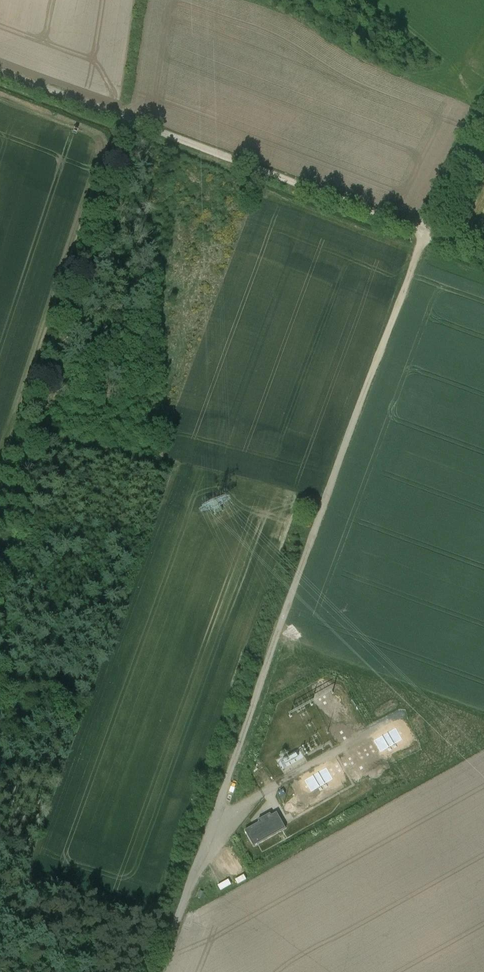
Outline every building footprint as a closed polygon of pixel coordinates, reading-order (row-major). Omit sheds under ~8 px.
[(283,769),(305,756),(299,746),(278,759),(283,769)] [(245,829),(254,846),(287,828),(278,811),(245,829)] [(238,839),(234,841),(239,850),(243,848),(238,839)]
